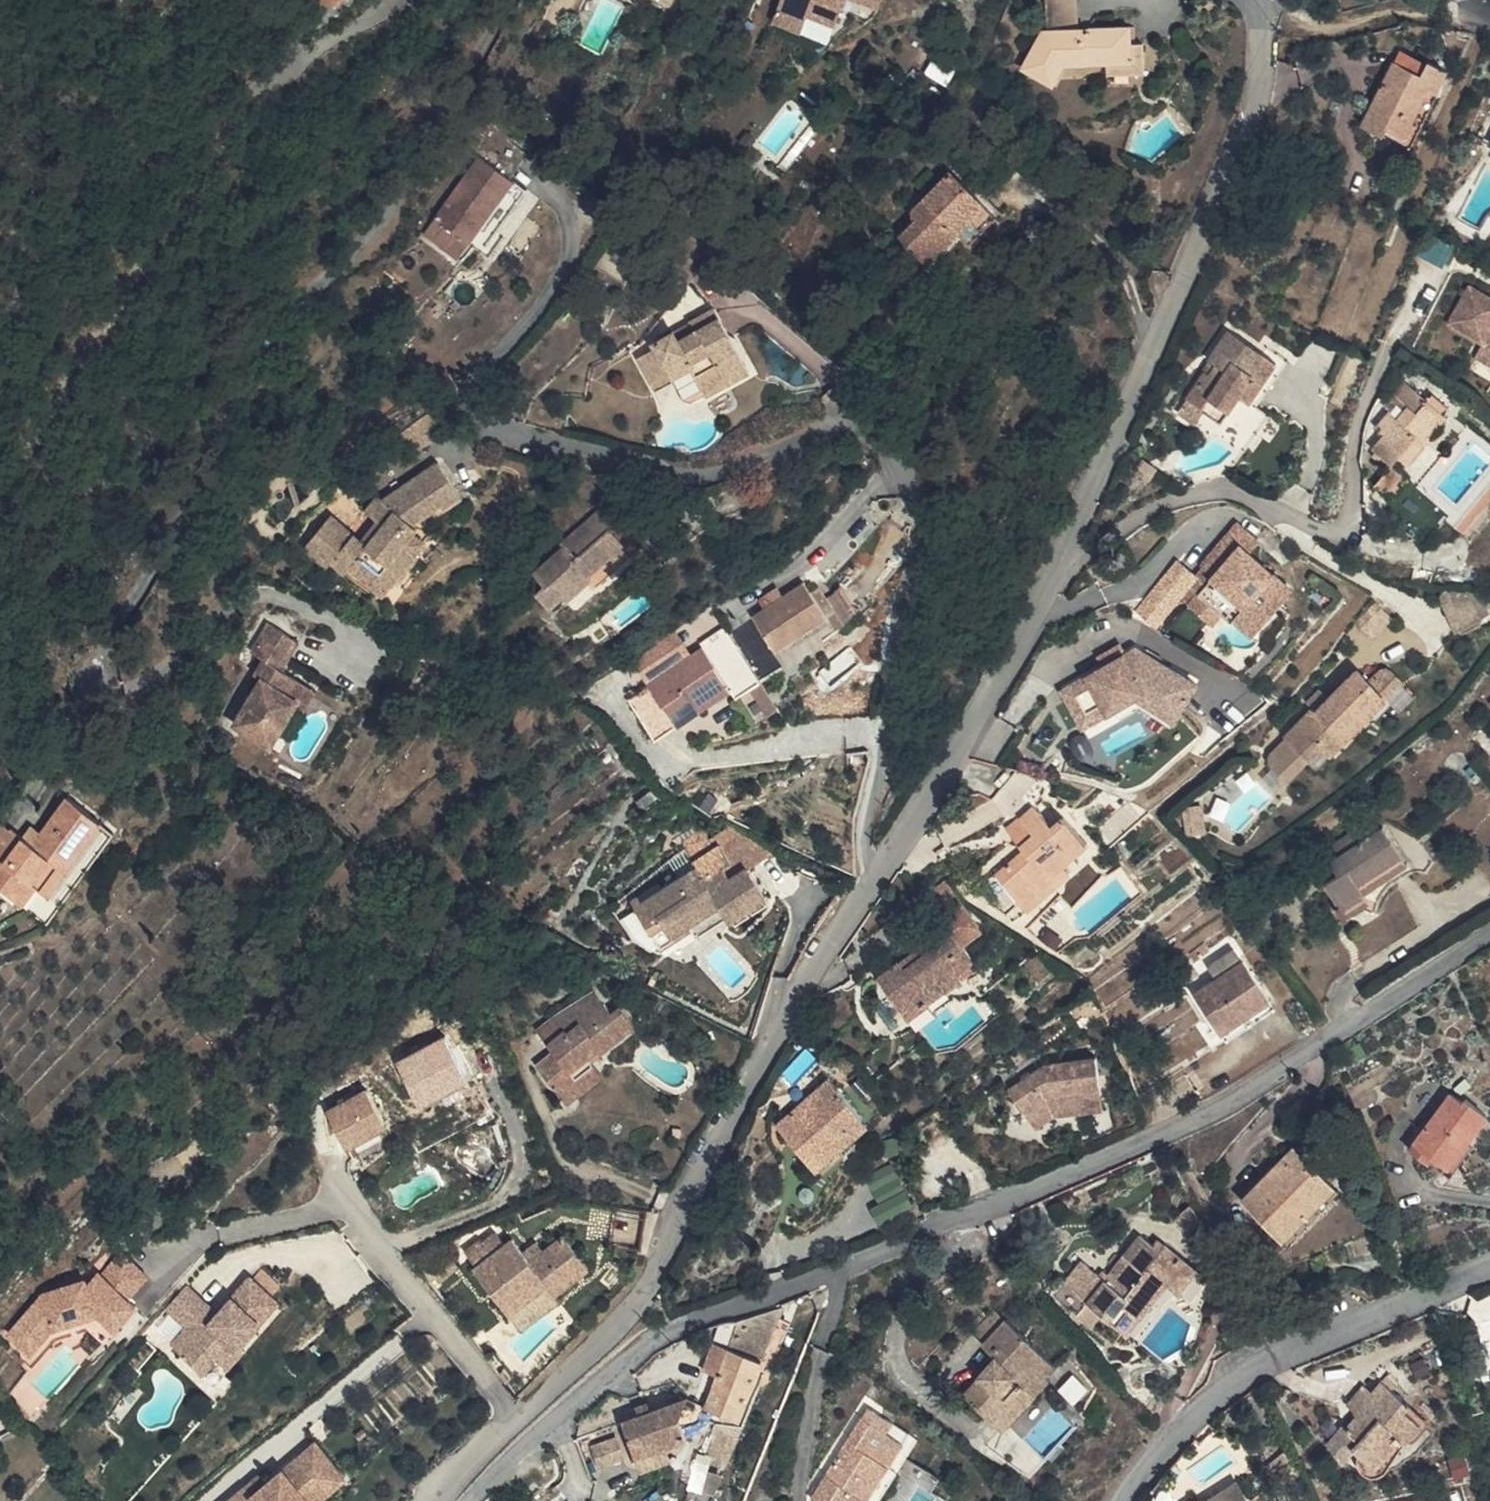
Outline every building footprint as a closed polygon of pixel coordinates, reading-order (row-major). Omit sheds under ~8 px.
[(341,9),(348,0),(325,0),(341,9)] [(779,17),(804,25),(808,12),(838,21),(845,0),(785,0),(779,17)] [(1068,27),(1104,24),(1102,1),(1067,3),(1068,27)] [(1068,52),(1105,49),(1104,24),(1068,27),(1068,52)] [(1159,81),(1158,61),(1157,46),(1105,49),(1068,52),(1059,54),(1037,92),(1059,106),(1079,77),(1105,75),(1105,85),(1130,83),(1159,81)] [(728,60),(740,68),(748,56),(736,48),(728,60)] [(1425,48),(1417,60),(1431,67),(1426,77),(1398,63),(1365,124),(1385,135),(1390,125),(1410,134),(1433,87),(1440,91),(1451,70),(1435,62),(1436,53),(1425,48)] [(1403,54),(1398,63),(1426,77),(1431,67),(1417,60),(1403,54)] [(1443,93),(1440,91),(1433,87),(1410,134),(1390,125),(1385,135),(1414,148),(1443,93)] [(479,132),(463,154),(478,167),(489,139),(479,132)] [(478,167),(494,179),(510,155),(489,139),(478,167)] [(463,154),(418,216),(441,232),(466,200),(478,167),(463,154)] [(441,232),(453,240),(494,179),(478,167),(466,200),(441,232)] [(494,179),(453,240),(468,250),(510,191),(494,179)] [(918,280),(942,255),(956,238),(969,250),(984,232),(938,189),(893,237),(900,244),(888,255),(918,280)] [(441,232),(418,216),(406,232),(429,248),(431,245),(441,232)] [(453,240),(441,232),(431,245),(429,248),(441,257),(453,240)] [(955,267),(969,250),(956,238),(942,255),(955,267)] [(1486,304),(1466,339),(1489,354),(1489,306),(1486,304)] [(636,357),(616,367),(634,402),(655,392),(662,404),(682,394),(688,407),(731,387),(696,323),(633,351),(636,357)] [(1183,394),(1199,406),(1218,417),(1235,392),(1240,396),(1254,342),(1225,323),(1203,356),(1206,358),(1183,394)] [(1240,396),(1243,398),(1273,355),(1254,342),(1240,396)] [(1243,398),(1254,403),(1282,361),(1273,355),(1243,398)] [(1419,434),(1426,439),(1448,412),(1440,405),(1445,399),(1433,390),(1426,397),(1403,378),(1393,392),(1408,404),(1400,414),(1392,410),(1379,426),(1387,433),(1375,448),(1397,464),(1405,453),(1419,434)] [(1199,406),(1183,394),(1173,408),(1190,419),(1199,406)] [(423,425),(398,443),(413,465),(437,447),(423,425)] [(1411,459),(1426,439),(1419,434),(1405,453),(1411,459)] [(1399,496),(1410,482),(1414,477),(1397,464),(1381,485),(1399,496)] [(384,519),(372,536),(380,543),(363,565),(331,544),(311,574),(336,590),(341,583),(357,594),(361,588),(389,607),(413,573),(403,564),(414,551),(419,544),(415,540),(436,519),(444,526),(460,511),(436,481),(384,519)] [(372,536),(384,519),(374,513),(362,530),(372,536)] [(1244,543),(1252,550),(1262,539),(1243,523),(1209,563),(1219,572),(1244,543)] [(611,527),(564,563),(570,571),(541,591),(549,602),(539,610),(549,625),(564,615),(568,621),(603,597),(598,590),(618,576),(624,583),(634,573),(615,549),(624,541),(611,527)] [(1267,620),(1295,587),(1252,550),(1244,543),(1219,572),(1209,563),(1199,574),(1184,560),(1142,608),(1161,625),(1185,597),(1193,603),(1202,593),(1225,612),(1235,600),(1245,609),(1249,605),(1267,620)] [(423,559),(414,551),(403,564),(413,573),(423,559)] [(750,628),(779,667),(816,641),(821,647),(836,635),(803,589),(750,628)] [(1225,612),(1202,593),(1193,603),(1215,622),(1225,612)] [(1245,609),(1235,600),(1225,612),(1235,621),(1238,617),(1256,632),(1267,620),(1249,605),(1245,609)] [(650,701),(671,729),(698,707),(703,715),(730,694),(737,702),(760,684),(722,637),(701,652),(706,659),(650,701)] [(825,652),(821,647),(816,641),(779,667),(788,678),(825,652)] [(1196,675),(1133,643),(1120,652),(1121,655),(1111,661),(1110,659),(1071,686),(1089,711),(1110,697),(1103,687),(1116,678),(1124,677),(1180,706),(1196,675)] [(1387,664),(1368,683),(1387,701),(1406,682),(1387,664)] [(1359,673),(1331,701),(1321,711),(1316,707),(1286,737),(1311,760),(1325,745),(1336,754),(1387,701),(1368,683),(1359,673)] [(1176,713),(1180,706),(1124,677),(1116,678),(1103,687),(1110,697),(1089,711),(1071,686),(1062,692),(1086,727),(1136,692),(1176,713)] [(286,697),(264,684),(255,701),(261,704),(235,749),(273,771),(299,725),(290,717),(298,704),(286,697)] [(769,695),(760,684),(737,702),(746,714),(769,695)] [(291,689),(286,697),(298,704),(290,717),(299,725),(273,771),(281,776),(322,706),(291,689)] [(698,707),(671,729),(681,742),(737,702),(730,694),(703,715),(698,707)] [(1325,745),(1311,760),(1321,770),(1336,754),(1325,745)] [(1025,790),(977,777),(952,814),(976,813),(993,818),(1025,790)] [(1039,797),(1024,808),(1037,825),(1024,834),(1030,843),(1001,865),(1007,873),(1070,820),(1067,815),(1058,822),(1039,797)] [(1186,809),(1191,833),(1208,830),(1203,805),(1186,809)] [(1012,818),(1024,834),(1037,825),(1024,808),(1012,818)] [(15,852),(0,871),(0,904),(28,927),(43,905),(56,914),(108,843),(74,815),(43,857),(34,869),(28,861),(15,852)] [(1087,843),(1070,820),(1007,873),(1024,896),(1053,875),(1051,871),(1066,859),(1087,843)] [(1327,885),(1348,920),(1373,904),(1365,892),(1408,863),(1387,827),(1332,862),(1340,876),(1327,885)] [(663,952),(682,942),(698,932),(694,926),(723,911),(731,924),(766,905),(753,875),(749,877),(735,849),(723,829),(698,844),(706,861),(638,896),(652,925),(663,952)] [(750,836),(735,849),(749,877),(753,875),(779,860),(750,836)] [(15,852),(0,839),(0,871),(15,852)] [(43,905),(28,927),(56,949),(124,855),(108,843),(56,914),(43,905)] [(28,861),(34,869),(43,857),(35,850),(28,861)] [(1053,875),(1024,896),(1030,903),(1073,870),(1066,859),(1051,871),(1053,875)] [(957,884),(939,901),(960,926),(966,932),(974,941),(992,924),(957,884)] [(702,939),(731,924),(723,911),(694,926),(698,932),(702,939)] [(945,940),(948,944),(966,932),(960,926),(945,940)] [(948,944),(949,945),(955,952),(929,974),(923,967),(899,986),(931,1024),(933,1023),(951,1007),(997,967),(974,941),(966,932),(948,944)] [(955,952),(949,945),(923,967),(929,974),(955,952)] [(1233,955),(1208,972),(1209,975),(1216,984),(1195,1000),(1222,1037),(1268,1004),(1233,955)] [(549,1004),(556,1013),(589,986),(582,977),(549,1004)] [(538,1062),(559,1089),(596,1058),(634,1026),(621,1007),(610,1015),(589,986),(556,1013),(559,1016),(540,1031),(553,1050),(538,1062)] [(433,1049),(384,1087),(398,1104),(421,1133),(429,1126),(445,1114),(437,1104),(462,1084),(433,1049)] [(609,1073),(596,1058),(559,1089),(570,1103),(609,1073)] [(1095,1098),(1092,1062),(1041,1066),(1001,1094),(1031,1132),(1046,1117),(1074,1115),(1073,1100),(1095,1098)] [(373,1073),(323,1112),(339,1132),(365,1113),(373,1124),(398,1104),(384,1087),(373,1073)] [(807,1106),(773,1135),(806,1173),(852,1132),(847,1130),(857,1120),(827,1089),(807,1106)] [(1434,1141),(1466,1167),(1489,1135),(1489,1106),(1483,1101),(1480,1106),(1465,1096),(1434,1141)] [(1073,1100),(1074,1115),(1096,1113),(1095,1098),(1073,1100)] [(339,1132),(348,1143),(373,1124),(365,1113),(339,1132)] [(429,1126),(421,1133),(432,1144),(439,1138),(429,1126)] [(1241,1211),(1251,1220),(1279,1192),(1275,1186),(1299,1162),(1293,1156),(1241,1211)] [(1278,1233),(1294,1250),(1340,1203),(1299,1162),(1275,1186),(1279,1192),(1251,1220),(1271,1240),(1278,1233)] [(496,1248),(493,1233),(458,1249),(462,1261),(496,1248)] [(1287,1256),(1294,1250),(1278,1233),(1271,1240),(1287,1256)] [(1102,1262),(1097,1266),(1085,1284),(1107,1303),(1142,1334),(1178,1291),(1189,1299),(1208,1277),(1175,1252),(1173,1256),(1157,1242),(1124,1281),(1102,1262)] [(536,1271),(526,1262),(518,1253),(511,1260),(499,1248),(474,1270),(482,1279),(484,1290),(524,1335),(559,1305),(597,1275),(567,1244),(546,1261),(536,1271)] [(58,1325),(101,1310),(108,1317),(118,1305),(129,1315),(140,1303),(132,1296),(152,1274),(126,1251),(106,1273),(103,1269),(92,1281),(47,1292),(12,1331),(26,1343),(34,1334),(43,1342),(58,1325)] [(536,1271),(546,1261),(536,1251),(526,1262),(536,1271)] [(185,1286),(164,1308),(184,1327),(167,1344),(178,1355),(202,1377),(215,1363),(223,1370),(238,1354),(234,1351),(277,1307),(250,1280),(215,1315),(185,1286)] [(118,1305),(108,1317),(119,1327),(129,1315),(118,1305)] [(567,1315),(559,1305),(524,1335),(533,1344),(567,1315)] [(986,1346),(1007,1325),(994,1312),(974,1335),(986,1346)] [(737,1331),(724,1374),(713,1412),(712,1415),(710,1420),(747,1430),(760,1392),(790,1316),(737,1331)] [(1007,1325),(986,1346),(984,1351),(998,1362),(967,1397),(1009,1433),(1061,1373),(1007,1325)] [(35,1352),(43,1342),(34,1334),(26,1343),(35,1352)] [(202,1377),(178,1355),(169,1364),(200,1393),(223,1370),(215,1363),(202,1377)] [(1376,1479),(1381,1482),(1387,1482),(1393,1479),(1398,1475),(1404,1467),(1407,1457),(1409,1443),(1413,1439),(1419,1445),(1436,1428),(1419,1412),(1426,1406),(1400,1382),(1371,1411),(1375,1415),(1362,1430),(1371,1440),(1367,1445),(1371,1447),(1370,1466),(1371,1473),(1376,1479)] [(656,1427),(644,1433),(630,1440),(646,1476),(673,1463),(696,1452),(690,1441),(685,1433),(692,1410),(656,1427)] [(685,1433),(690,1441),(710,1431),(707,1428),(708,1427),(710,1420),(712,1415),(692,1410),(685,1433)] [(817,1500),(869,1500),(884,1477),(889,1479),(906,1454),(894,1446),(906,1428),(874,1413),(865,1427),(817,1500)] [(644,1433),(656,1427),(652,1419),(640,1424),(644,1433)] [(722,1434),(720,1440),(719,1447),(713,1446),(707,1465),(736,1474),(743,1458),(752,1436),(727,1436),(722,1434)] [(614,1436),(590,1445),(597,1465),(621,1457),(614,1436)] [(346,1482),(319,1447),(255,1496),(247,1489),(232,1500),(317,1500),(346,1482)] [(603,1469),(612,1488),(632,1478),(623,1459),(603,1469)] [(673,1463),(646,1476),(650,1485),(678,1473),(673,1463)] [(1253,1479),(1220,1500),(1267,1500),(1253,1479)]
